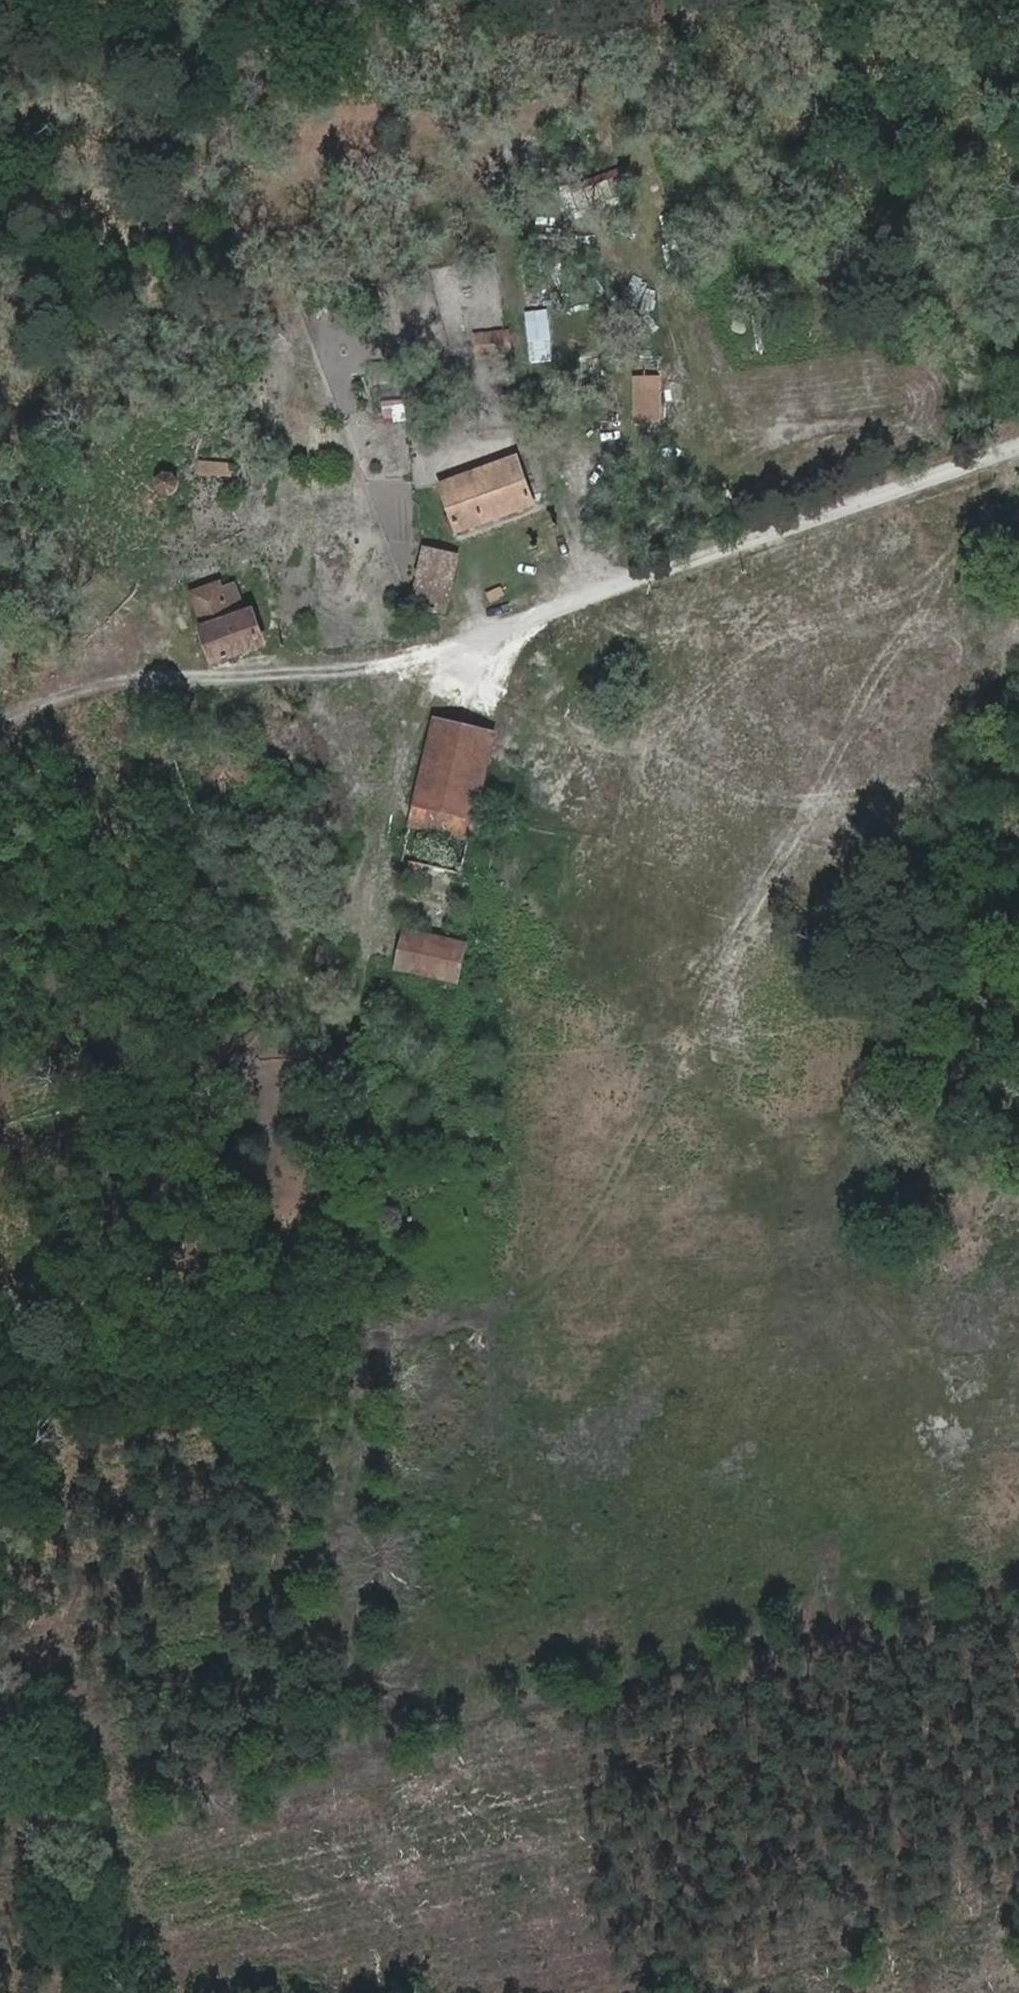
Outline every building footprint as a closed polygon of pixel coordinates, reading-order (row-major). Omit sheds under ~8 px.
[(552,317),(529,318),(531,359),(554,358),(552,317)] [(508,355),(504,331),(471,334),(474,359),(508,355)] [(660,420),(661,355),(597,355),(599,422),(660,420)] [(517,451),(437,482),(456,535),(536,506),(517,451)] [(172,490),(173,487),(173,485),(173,482),(172,480),(170,478),(168,476),(165,475),(163,475),(160,475),(158,476),(156,478),(154,480),(153,482),(152,485),(153,487),(153,490),(155,492),(157,494),(159,495),(161,496),(164,496),(167,495),(169,494),(171,492),(172,490)] [(462,553),(421,546),(408,606),(450,615),(462,553)] [(221,579),(188,592),(217,665),(266,645),(253,606),(245,607),(236,582),(225,586),(221,579)] [(493,731),(431,718),(402,862),(408,863),(404,879),(421,882),(424,867),(463,875),(493,731)] [(457,983),(466,942),(405,928),(395,969),(457,983)]
